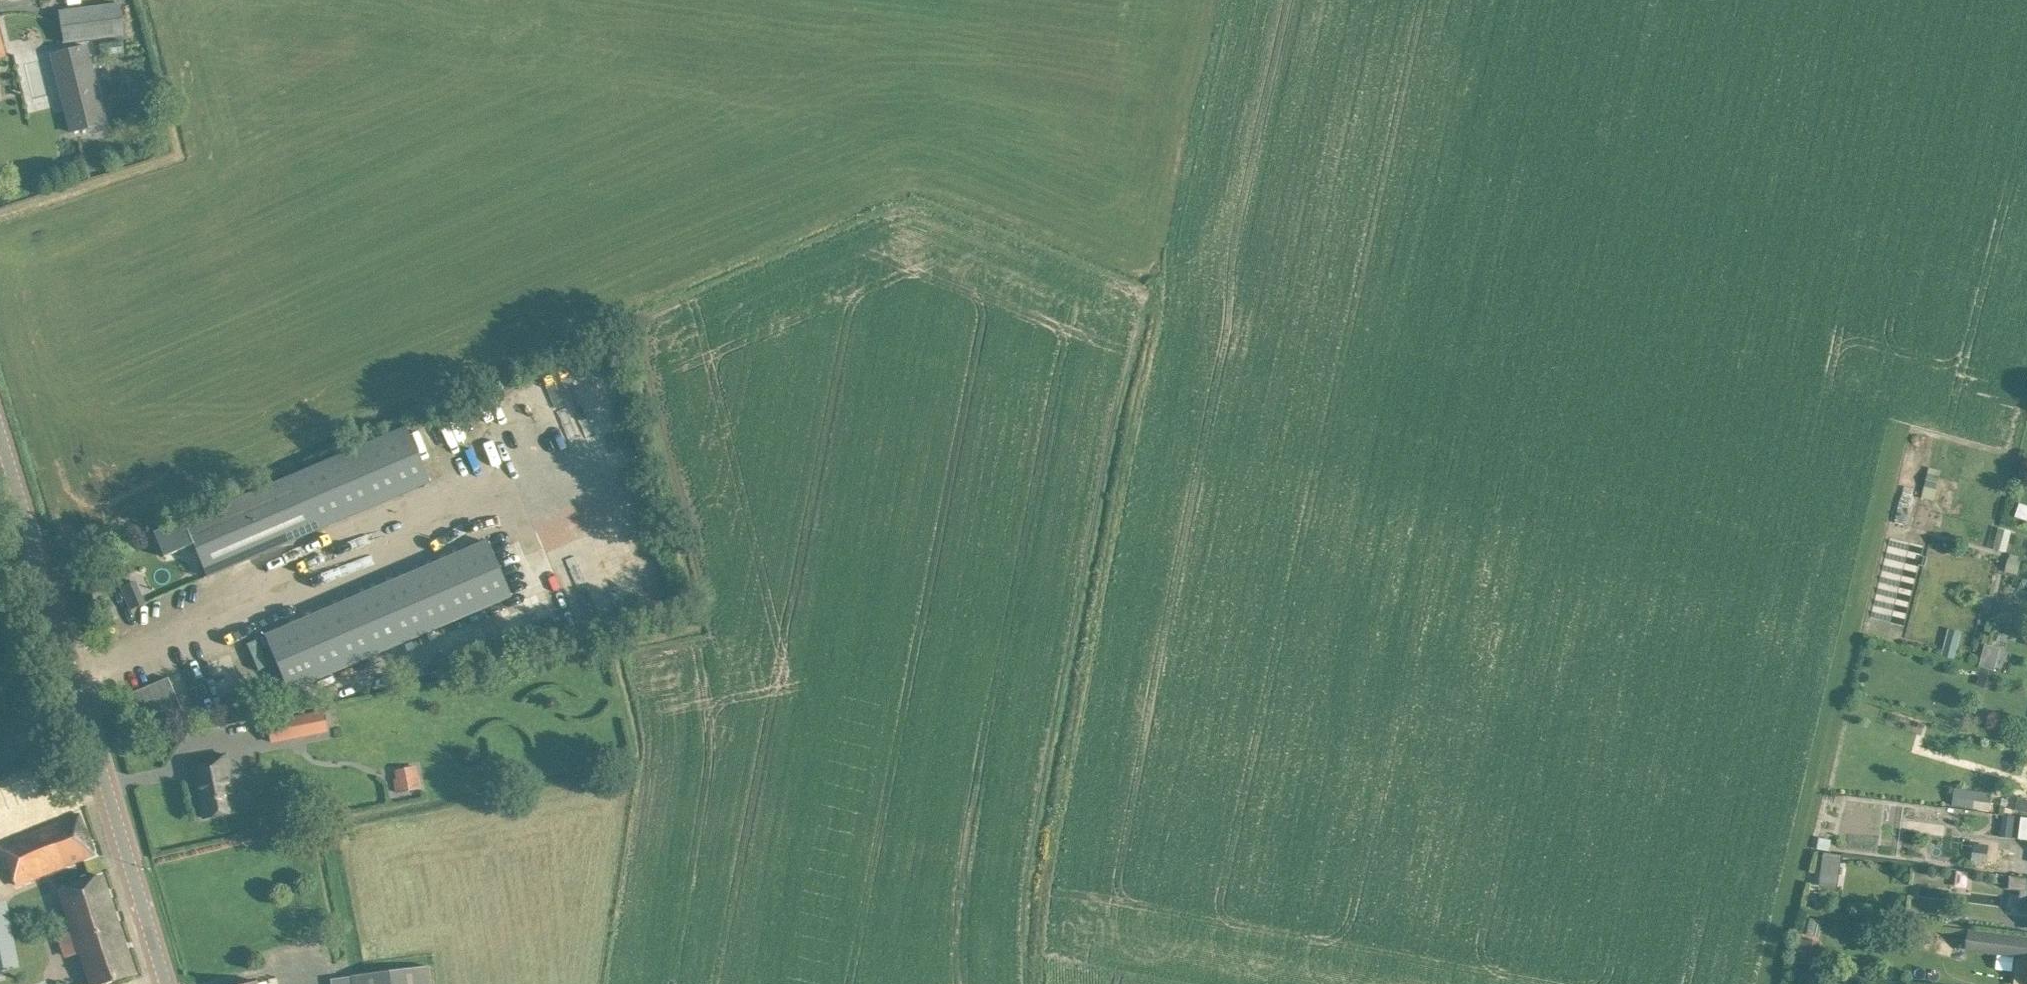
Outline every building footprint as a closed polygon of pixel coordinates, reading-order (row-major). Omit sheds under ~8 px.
[(58,9),(62,41),(121,35),(117,3),(58,9)] [(51,54),(70,131),(105,123),(86,45),(51,54)] [(297,473),(212,510),(235,565),(320,529),(297,473)] [(235,565),(212,510),(185,521),(154,533),(164,557),(193,545),(207,577),(235,565)] [(2026,627),(2026,607),(1999,599),(1994,619),(2026,627)] [(297,623),(283,629),(265,636),(288,692),(320,679),(297,623)] [(1987,643),(1981,665),(1996,669),(2002,647),(1987,643)] [(168,677),(125,695),(139,730),(183,712),(168,677)] [(296,715),(266,722),(270,742),(300,736),(296,715)] [(226,754),(212,757),(192,761),(203,818),(232,812),(229,794),(234,793),(226,754)] [(393,778),(395,792),(421,786),(417,764),(394,769),(396,777),(393,778)] [(81,817),(1,849),(16,887),(96,854),(81,817)] [(1820,838),(1818,848),(1829,851),(1831,840),(1820,838)] [(1975,844),(1972,863),(1987,864),(1989,846),(1975,844)] [(1825,852),(1823,866),(1841,868),(1843,854),(1825,852)] [(134,974),(102,876),(59,890),(90,983),(106,983),(134,974)] [(2011,876),(2009,888),(2026,891),(2026,878),(2011,876)] [(18,966),(6,902),(0,903),(0,969),(18,966)] [(2004,935),(1972,931),(1970,946),(2002,950),(2004,935)] [(2024,938),(2022,953),(2019,952),(2018,957),(2015,983),(2026,983),(2026,938),(2024,938)] [(354,982),(354,983),(431,983),(428,965),(353,976),(354,982)]
